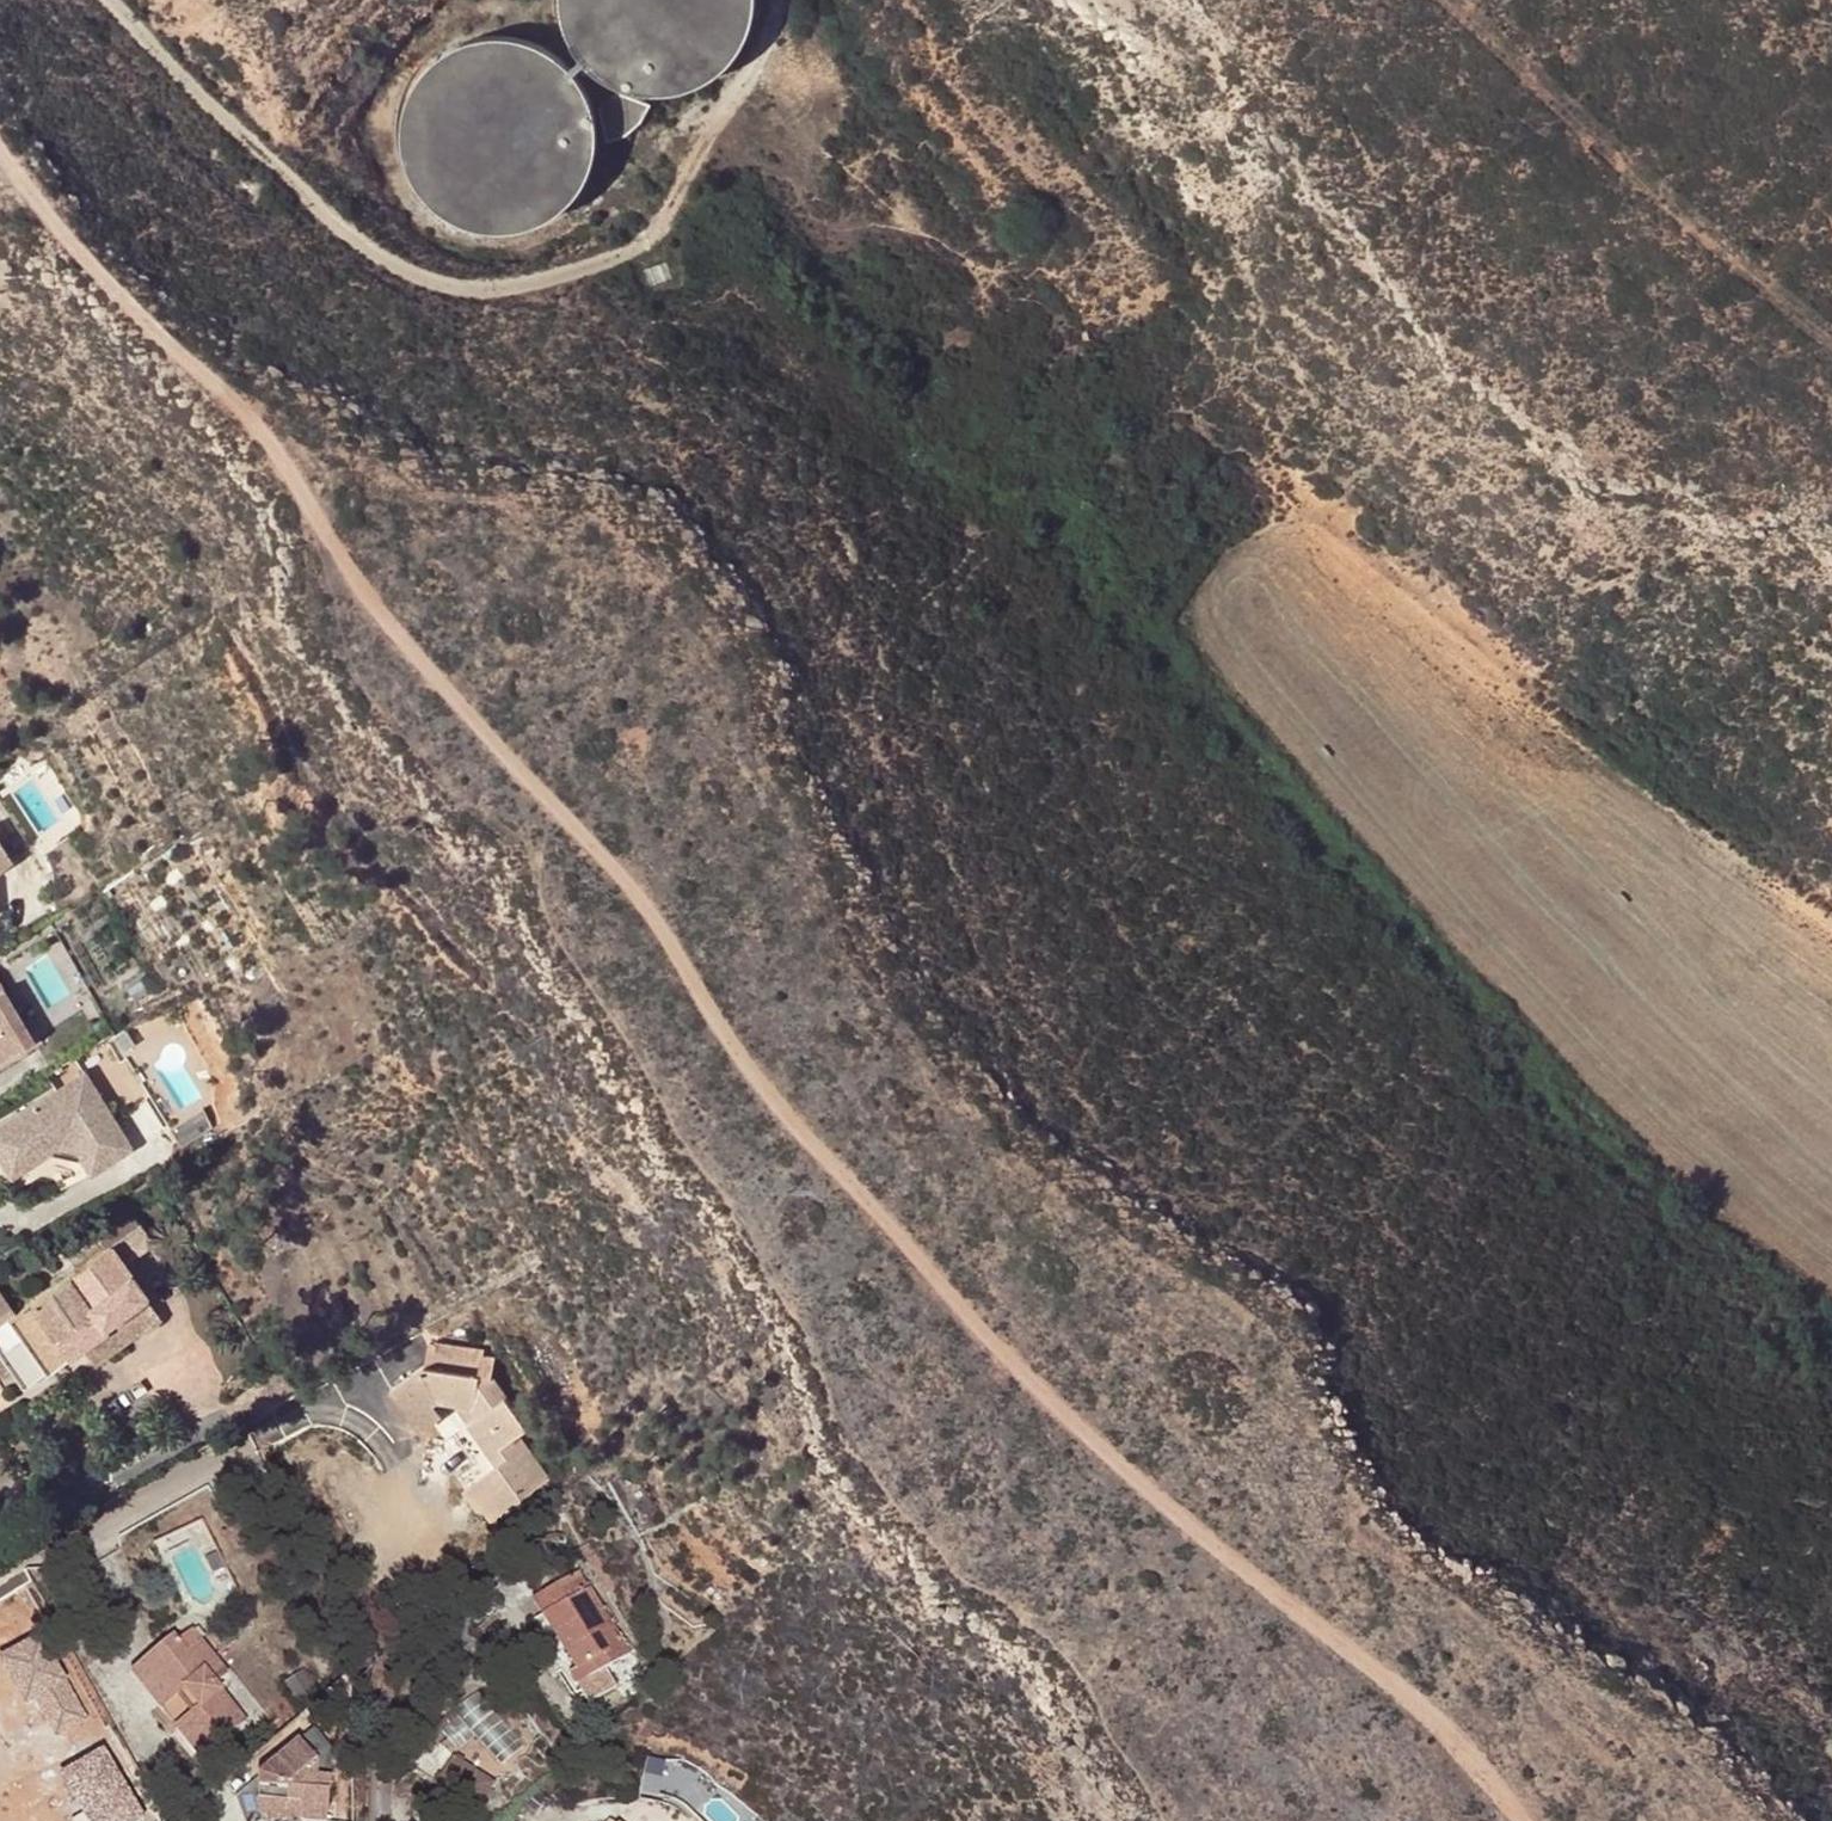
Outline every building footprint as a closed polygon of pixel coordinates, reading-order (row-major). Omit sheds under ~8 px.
[(564,30),(578,62),(615,97),(650,108),(686,108),(702,102),(733,84),(754,59),(766,28),(768,0),(562,0),(564,30)] [(551,50),(521,42),(488,40),(456,50),(428,70),(407,98),(398,132),(400,167),(414,199),(438,225),(469,241),(504,246),(538,239),(568,221),(590,196),(599,172),(605,144),(598,105),(578,73),(551,50)] [(615,97),(598,105),(605,144),(626,139),(642,126),(650,108),(615,97)] [(11,863),(0,846),(0,870),(11,863)] [(0,986),(0,1062),(33,1042),(0,986)] [(75,1152),(89,1174),(131,1148),(84,1071),(0,1123),(0,1161),(9,1176),(54,1149),(54,1147),(75,1152)] [(109,1248),(140,1229),(120,1199),(84,1222),(96,1241),(103,1252),(109,1248)] [(47,1376),(82,1351),(98,1339),(91,1329),(98,1324),(102,1330),(146,1298),(109,1248),(103,1252),(17,1315),(7,1322),(8,1323),(47,1376)] [(7,1322),(17,1315),(0,1293),(0,1329),(8,1323),(7,1322)] [(98,1339),(82,1351),(94,1367),(138,1335),(166,1326),(146,1298),(102,1330),(98,1324),(91,1329),(98,1339)] [(469,1409),(476,1420),(469,1425),(498,1468),(467,1490),(490,1522),(549,1480),(520,1437),(528,1432),(490,1378),(494,1359),(482,1357),(483,1353),(437,1343),(436,1345),(433,1368),(426,1366),(393,1391),(415,1422),(434,1409),(440,1403),(457,1407),(469,1409)] [(430,1343),(426,1366),(433,1368),(436,1345),(430,1343)] [(476,1420),(469,1409),(457,1407),(469,1425),(476,1420)] [(441,1419),(434,1409),(415,1422),(422,1432),(441,1419)] [(581,1572),(533,1602),(576,1672),(568,1677),(576,1688),(631,1653),(581,1572)] [(179,1643),(188,1653),(201,1642),(192,1631),(179,1643)] [(146,1661),(176,1697),(184,1691),(199,1709),(191,1715),(175,1729),(202,1760),(246,1724),(215,1685),(228,1675),(201,1642),(188,1653),(179,1643),(175,1637),(146,1661)] [(162,1709),(176,1697),(146,1661),(130,1673),(162,1709)] [(199,1709),(184,1691),(176,1697),(191,1715),(199,1709)] [(17,1751),(6,1731),(0,1719),(0,1820),(33,1820),(51,1811),(39,1789),(33,1793),(15,1761),(21,1758),(17,1751)] [(14,1726),(6,1731),(17,1751),(25,1747),(14,1726)] [(454,1747),(438,1730),(434,1737),(436,1742),(446,1754),(454,1747)] [(313,1733),(234,1799),(242,1820),(327,1820),(332,1755),(313,1733)]
